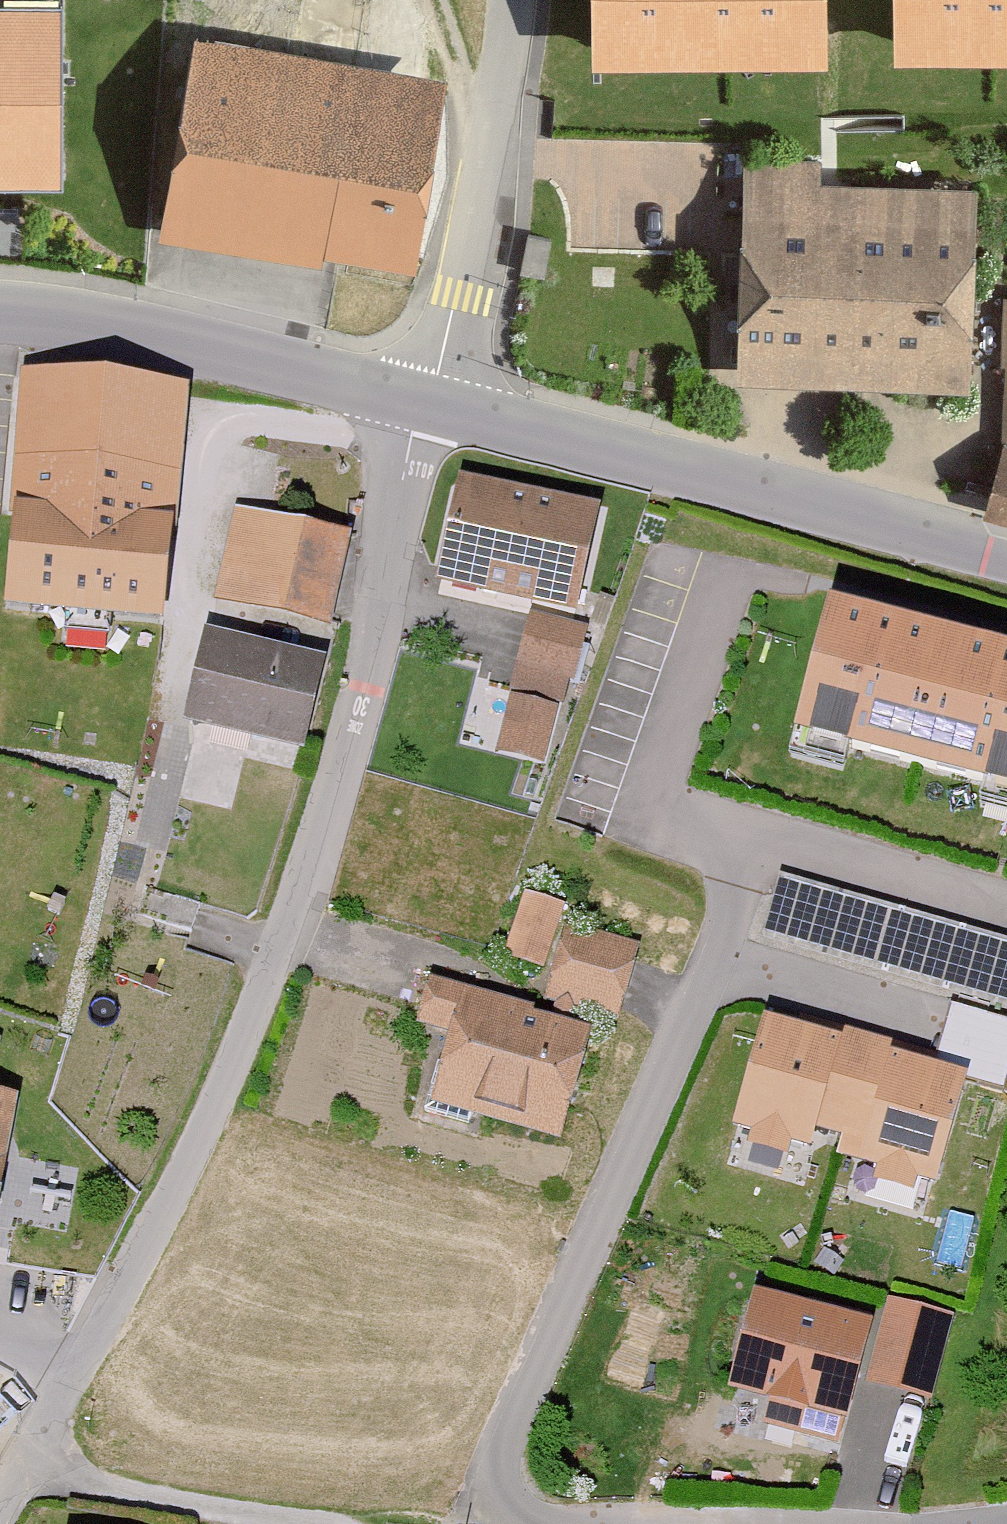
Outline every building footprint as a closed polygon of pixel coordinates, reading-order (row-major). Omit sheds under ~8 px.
[(598,66),(825,66),(825,0),(598,0),(598,66)] [(899,62),(1006,64),(1006,0),(899,0),(899,62)] [(395,271),(426,75),(241,46),(245,19),(186,9),(150,243),(305,267),(306,257),(395,271)] [(0,13),(0,193),(62,193),(61,13),(0,13)] [(950,390),(956,186),(810,182),(811,161),(734,159),(727,383),(950,390)] [(992,446),(1006,447),(1006,299),(992,298),(989,372),(995,372),(992,446)] [(22,373),(0,597),(0,604),(161,620),(184,388),(22,373)] [(1003,448),(991,497),(1006,502),(1006,449),(1003,448)] [(580,509),(448,481),(425,586),(558,614),(580,509)] [(334,541),(225,520),(208,605),(317,627),(334,541)] [(839,603),(803,741),(1006,793),(1006,646),(839,603)] [(571,632),(521,619),(502,695),(552,708),(571,632)] [(307,666),(190,638),(169,723),(286,751),(307,666)] [(543,714),(501,704),(488,756),(530,766),(543,714)] [(772,882),(753,948),(996,1017),(1006,978),(1006,948),(772,882)] [(534,975),(554,913),(515,900),(494,961),(534,975)] [(626,951),(558,930),(535,1003),(603,1024),(626,951)] [(543,1142),(575,1034),(416,988),(403,1033),(436,1043),(418,1105),(543,1142)] [(924,1071),(928,1057),(788,1016),(785,1028),(752,1018),(718,1134),(740,1140),(737,1152),(771,1162),(775,1148),(794,1154),(801,1132),(850,1146),(843,1168),(863,1174),(860,1186),(898,1197),(901,1186),(920,1191),(953,1079),(924,1071)] [(823,1446),(852,1326),(739,1299),(716,1395),(759,1405),(753,1429),(823,1446)] [(941,1319),(881,1302),(858,1385),(918,1402),(941,1319)]
